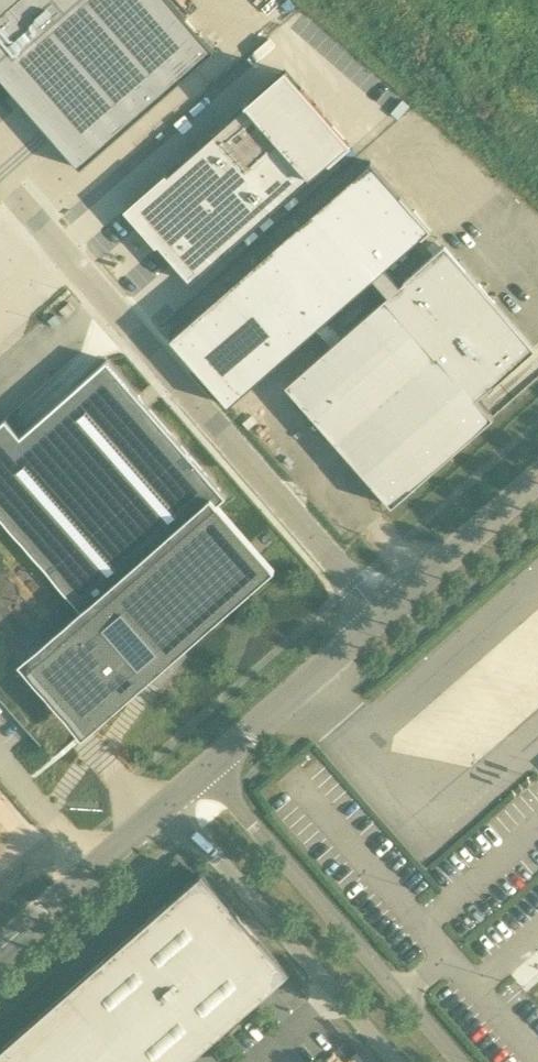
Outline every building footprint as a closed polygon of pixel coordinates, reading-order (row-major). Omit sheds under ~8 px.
[(79,169),(196,66),(214,50),(170,0),(0,0),(0,79),(61,148),(79,169)] [(162,179),(127,210),(142,226),(140,228),(141,229),(143,227),(156,243),(155,244),(156,245),(157,244),(190,282),(349,143),(315,105),(316,104),(315,103),(314,105),(300,89),(302,88),(301,87),(300,88),(285,71),(250,102),(249,101),(246,104),(245,103),(244,104),(245,105),(166,175),(165,173),(164,174),(165,176),(161,179),(162,179)] [(370,161),(168,338),(195,369),(227,406),(316,327),(331,344),(344,332),(330,316),(373,278),(387,295),(400,283),(386,266),(429,229),(370,161)] [(477,398),(476,397),(533,347),(443,245),(400,283),(387,295),(344,332),(331,344),(285,384),(391,505),(493,416),(477,398)] [(153,668),(161,674),(168,679),(187,654),(182,648),(180,645),(265,570),(266,569),(212,507),(217,503),(225,496),(106,359),(20,435),(5,417),(0,422),(0,700),(30,734),(41,746),(42,745),(52,757),(31,776),(33,779),(45,769),(71,746),(81,737),(79,734),(90,725),(146,676),(145,675),(153,668)] [(288,973),(241,919),(200,873),(0,1048),(0,1061),(186,1061),(288,973)]
